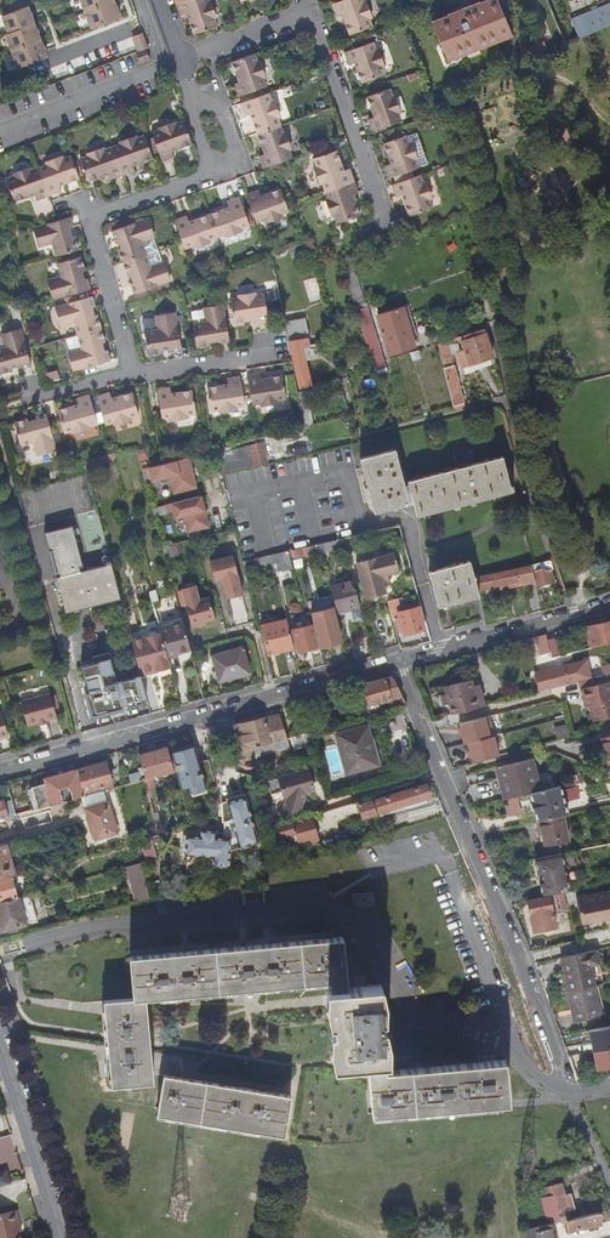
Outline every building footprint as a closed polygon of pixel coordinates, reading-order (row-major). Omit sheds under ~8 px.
[(91,28),(120,17),(113,0),(80,0),(91,28)] [(207,0),(188,0),(176,4),(181,16),(186,14),(189,13),(191,18),(188,19),(193,35),(217,27),(214,18),(208,2),(207,0)] [(343,20),(348,35),(372,27),(368,19),(363,3),(362,0),(345,0),(331,5),(335,16),(341,14),(344,13),(345,19),(343,20)] [(433,24),(449,64),(515,39),(501,0),(497,0),(472,9),(433,24)] [(47,57),(27,6),(2,16),(8,33),(5,34),(18,68),(47,57)] [(596,20),(600,29),(609,24),(609,14),(596,20)] [(138,50),(145,48),(147,47),(142,32),(132,35),(138,50)] [(385,75),(382,66),(376,50),(374,42),(350,51),(344,53),(348,64),(354,62),(357,61),(359,67),(356,68),(361,83),(385,75)] [(138,50),(137,51),(142,62),(152,58),(147,47),(145,48),(138,50)] [(266,87),(263,78),(258,63),(255,54),(231,63),(237,78),(240,77),(242,83),(239,84),(233,86),(237,97),(266,87)] [(366,97),(372,112),(374,111),(376,116),(373,117),(368,119),(372,131),(401,121),(398,112),(393,96),(390,89),(366,97)] [(280,126),(277,118),(271,102),(268,94),(240,104),(244,116),(250,114),(253,113),(254,118),(251,119),(257,134),(280,126)] [(271,102),(277,118),(280,117),(274,101),(271,102)] [(173,157),(172,151),(171,149),(176,147),(177,149),(192,145),(184,122),(175,125),(160,130),(152,133),(161,162),(173,157)] [(257,134),(262,149),(265,148),(267,154),(264,155),(258,157),(263,169),(274,164),(292,158),(289,150),(283,134),(280,126),(257,134)] [(121,144),(112,147),(122,176),(134,171),(132,165),(131,163),(136,161),(137,163),(152,158),(144,136),(136,139),(121,144)] [(419,169),(416,160),(410,145),(407,136),(384,145),(389,160),(392,159),(394,164),(391,165),(385,167),(389,179),(395,177),(419,169)] [(88,181),(103,176),(102,173),(108,172),(109,174),(110,180),(122,176),(112,147),(104,150),(89,156),(80,159),(88,181)] [(349,170),(344,172),(341,173),(339,167),(342,166),(336,151),(313,160),(316,167),(322,183),(325,191),(353,181),(349,170)] [(47,164),(38,167),(48,196),(61,191),(58,186),(57,183),(63,181),(64,184),(78,178),(71,156),(62,158),(47,164)] [(14,201),(29,196),(28,193),(34,191),(35,194),(37,200),(48,196),(38,167),(30,170),(15,175),(6,178),(14,201)] [(319,184),(322,183),(316,167),(314,168),(319,184)] [(432,208),(429,199),(424,183),(421,175),(392,186),(396,198),(402,195),(405,194),(407,200),(404,201),(409,215),(432,208)] [(359,215),(354,200),(351,201),(349,196),(352,195),(358,193),(353,181),(325,191),(328,200),(333,215),(336,224),(359,215)] [(280,189),(265,194),(267,197),(261,199),(260,196),(258,191),(246,195),(256,224),(265,221),(280,215),(288,213),(286,205),(280,189)] [(227,202),(228,207),(229,210),(225,212),(224,209),(208,215),(217,238),(225,235),(241,230),(249,226),(239,197),(227,202)] [(184,249),(193,246),(209,241),(217,238),(208,215),(193,220),(194,222),(189,224),(188,221),(186,216),(174,220),(181,241),(184,249)] [(57,220),(34,227),(40,246),(51,243),(55,256),(79,249),(75,235),(71,236),(69,228),(73,227),(70,217),(57,220)] [(145,219),(152,237),(155,236),(148,218),(145,219)] [(157,250),(152,237),(145,219),(112,231),(116,241),(119,239),(122,247),(118,249),(123,262),(146,254),(157,250)] [(311,250),(335,241),(332,233),(309,242),(311,250)] [(146,255),(146,254),(123,262),(128,275),(131,274),(134,282),(130,283),(135,294),(169,281),(161,262),(157,251),(146,255)] [(60,274),(48,278),(54,299),(90,288),(87,277),(83,278),(81,271),(84,270),(80,256),(57,263),(60,274)] [(346,275),(355,271),(352,260),(342,264),(346,275)] [(161,262),(169,281),(171,280),(163,261),(161,262)] [(357,312),(367,309),(355,271),(346,275),(357,312)] [(254,317),(255,320),(256,326),(268,324),(263,294),(255,295),(238,298),(230,299),(233,324),(248,321),(248,318),(254,317)] [(77,335),(100,328),(97,315),(93,316),(91,308),(95,307),(92,297),(56,306),(61,326),(73,323),(77,335)] [(229,343),(223,307),(202,310),(204,322),(192,324),(196,348),(209,346),(209,342),(217,341),(218,344),(229,343)] [(383,332),(408,323),(407,321),(412,319),(409,308),(379,317),(383,332)] [(367,310),(367,309),(357,312),(365,338),(376,334),(369,309),(367,310)] [(175,314),(155,318),(157,329),(144,331),(148,356),(161,354),(161,350),(170,348),(170,352),(181,350),(175,314)] [(289,342),(309,339),(305,318),(285,321),(289,342)] [(408,323),(383,332),(391,357),(415,349),(413,341),(411,337),(417,335),(413,323),(408,325),(408,323)] [(68,351),(74,370),(109,360),(106,350),(103,351),(100,343),(104,342),(100,328),(77,335),(80,347),(68,351)] [(1,336),(4,347),(0,348),(0,374),(12,371),(11,367),(19,365),(20,368),(31,366),(21,330),(1,336)] [(438,345),(455,411),(465,408),(451,354),(457,353),(463,368),(493,358),(484,330),(438,345)] [(385,363),(376,334),(365,338),(373,366),(385,363)] [(311,347),(309,339),(289,342),(289,343),(297,391),(312,388),(306,362),(311,360),(309,348),(311,347)] [(418,352),(410,354),(412,360),(420,358),(418,352)] [(386,371),(384,365),(375,368),(377,374),(386,371)] [(281,376),(265,379),(266,381),(260,382),(260,380),(259,373),(246,375),(251,405),(259,404),(276,402),(285,400),(281,376)] [(226,378),(227,384),(227,387),(222,388),(221,385),(206,388),(210,412),(218,411),(235,408),(243,406),(240,382),(238,376),(226,378)] [(191,390),(175,392),(176,395),(170,396),(170,393),(169,387),(156,389),(157,395),(161,420),(170,418),(186,416),(195,414),(191,390)] [(131,392),(116,396),(117,399),(111,401),(111,398),(109,392),(97,395),(105,425),(114,423),(129,418),(138,416),(131,392)] [(76,398),(78,404),(78,406),(73,408),(72,405),(57,409),(64,433),(73,431),(88,426),(97,424),(89,394),(76,398)] [(36,454),(56,448),(46,413),(35,416),(36,419),(28,421),(27,418),(13,421),(20,445),(32,442),(36,454)] [(221,474),(246,469),(246,467),(265,463),(261,445),(224,453),(223,450),(216,452),(221,474)] [(408,484),(404,485),(395,450),(360,459),(374,513),(408,504),(413,503),(416,517),(511,492),(514,491),(512,484),(510,485),(502,457),(407,482),(408,484)] [(189,459),(149,468),(152,481),(169,476),(174,494),(195,489),(189,459)] [(209,527),(201,496),(172,504),(176,518),(184,516),(188,532),(209,527)] [(50,554),(78,547),(72,526),(45,533),(50,554)] [(324,551),(344,547),(342,540),(323,544),(324,551)] [(288,551),(290,559),(324,551),(323,544),(288,551)] [(83,566),(78,547),(50,554),(55,573),(58,572),(59,577),(56,578),(65,613),(120,599),(110,561),(106,563),(106,565),(84,570),(80,571),(79,567),(83,566)] [(292,568),(290,559),(288,551),(268,556),(270,563),(270,565),(276,564),(277,571),(292,568)] [(232,554),(209,561),(214,580),(221,578),(226,598),(241,593),(232,554)] [(383,584),(389,582),(387,577),(398,573),(394,554),(355,564),(365,599),(377,596),(386,594),(384,588),(383,584)] [(252,568),(270,563),(268,556),(243,560),(244,572),(252,570),(252,568)] [(429,572),(438,607),(439,607),(478,597),(478,596),(473,575),(469,561),(429,572)] [(552,571),(555,570),(552,562),(532,566),(535,582),(536,587),(554,584),(552,571)] [(500,590),(535,582),(532,566),(476,578),(479,591),(500,587),(500,590)] [(338,613),(360,607),(353,582),(331,587),(338,613)] [(198,596),(185,600),(195,638),(204,636),(203,633),(218,629),(212,608),(202,611),(198,596)] [(377,596),(365,599),(366,605),(378,602),(377,596)] [(397,627),(401,626),(404,636),(425,631),(419,608),(398,613),(399,618),(395,619),(397,627)] [(319,648),(341,643),(334,610),(312,614),(314,625),(319,648)] [(267,655),(293,648),(286,620),(260,627),(261,632),(267,655)] [(609,643),(609,621),(586,628),(591,648),(609,643)] [(182,622),(159,628),(161,634),(167,660),(178,657),(177,654),(190,650),(182,622)] [(320,651),(319,648),(314,625),(293,630),(298,652),(310,650),(312,658),(321,656),(320,651)] [(170,669),(167,660),(161,634),(131,641),(138,669),(139,673),(155,669),(156,672),(170,669)] [(551,658),(561,655),(556,638),(547,641),(551,658)] [(250,673),(243,648),(212,657),(220,683),(250,673)] [(538,688),(538,691),(546,689),(545,686),(565,680),(566,683),(578,680),(574,664),(535,675),(538,688)] [(586,680),(609,674),(608,666),(584,672),(586,680)] [(120,687),(141,681),(140,676),(139,673),(138,669),(116,675),(120,687)] [(370,707),(378,705),(404,697),(394,678),(364,686),(370,707)] [(471,679),(450,684),(452,692),(447,694),(441,695),(443,706),(449,704),(452,715),(484,707),(480,692),(475,693),(471,679)] [(147,703),(141,681),(120,687),(85,697),(91,718),(147,703)] [(609,702),(609,683),(582,690),(586,706),(590,705),(590,707),(609,702)] [(55,719),(54,714),(50,698),(49,695),(20,703),(27,727),(55,719)] [(50,698),(54,714),(58,713),(54,697),(50,698)] [(282,717),(284,725),(289,723),(283,702),(278,704),(282,717)] [(590,707),(594,721),(609,717),(609,702),(590,707)] [(373,716),(380,714),(378,705),(370,707),(373,716)] [(494,736),(489,716),(459,723),(465,744),(468,743),(494,736)] [(249,751),(271,745),(268,735),(286,730),(284,725),(282,717),(264,722),(264,721),(246,726),(246,728),(235,732),(241,753),(249,751)] [(556,738),(568,736),(565,724),(553,727),(556,738)] [(368,727),(336,736),(348,774),(379,765),(368,727)] [(271,745),(288,740),(286,730),(268,735),(271,745)] [(494,736),(468,743),(474,763),(499,756),(494,736)] [(290,747),(288,740),(271,745),(249,751),(251,761),(273,755),(273,751),(290,747)] [(172,754),(176,771),(206,763),(199,742),(193,743),(194,748),(172,754)] [(139,755),(146,780),(152,778),(151,772),(155,771),(156,777),(174,772),(167,748),(139,755)] [(244,763),(251,761),(249,751),(241,753),(244,763)] [(530,794),(540,791),(531,758),(496,768),(503,793),(506,792),(508,800),(530,794)] [(77,771),(81,786),(90,783),(92,791),(112,786),(106,763),(87,768),(77,771)] [(84,797),(81,786),(77,771),(45,780),(46,786),(30,790),(35,810),(64,803),(60,790),(69,788),(70,792),(68,792),(70,801),(82,798),(84,797)] [(268,782),(272,795),(283,792),(289,799),(284,813),(291,815),(301,812),(306,794),(315,791),(309,771),(268,782)] [(155,790),(152,778),(146,780),(148,791),(155,790)] [(576,786),(575,782),(540,791),(530,794),(533,802),(532,803),(535,813),(535,812),(538,822),(540,821),(564,816),(570,814),(562,790),(576,786)] [(427,786),(385,799),(372,803),(371,799),(329,811),(332,819),(365,809),(368,817),(431,798),(427,786)] [(64,803),(70,801),(68,792),(70,792),(69,788),(60,790),(64,803)] [(86,810),(107,803),(103,792),(84,797),(82,798),(86,810)] [(228,800),(229,803),(246,798),(245,795),(228,800)] [(246,798),(229,803),(234,821),(226,823),(231,838),(223,841),(220,828),(205,830),(173,839),(179,853),(186,866),(202,862),(201,859),(214,854),(213,863),(228,867),(229,850),(258,842),(246,798)] [(9,818),(4,800),(0,802),(0,820),(9,818)] [(107,803),(86,810),(96,840),(117,834),(108,803),(107,803)] [(195,815),(197,822),(208,819),(206,811),(195,815)] [(329,811),(319,815),(324,830),(334,827),(332,819),(329,811)] [(564,816),(540,821),(545,846),(570,841),(564,816)] [(312,817),(278,826),(282,837),(296,833),(299,845),(307,842),(308,847),(314,845),(313,841),(317,840),(318,840),(312,817)] [(144,854),(154,851),(151,839),(141,841),(144,854)] [(87,856),(83,843),(71,846),(73,855),(71,855),(73,860),(87,856)] [(15,876),(6,845),(0,847),(0,880),(12,877),(15,876)] [(145,856),(147,862),(156,860),(154,851),(144,854),(145,856)] [(117,870),(132,866),(141,864),(147,862),(145,856),(138,858),(138,859),(129,862),(128,861),(122,863),(119,853),(113,855),(117,870)] [(541,882),(544,898),(563,893),(567,892),(569,892),(562,855),(536,860),(539,875),(542,874),(543,882),(541,882)] [(64,863),(32,871),(35,880),(67,871),(64,863)] [(150,898),(141,864),(132,866),(142,901),(150,898)] [(18,898),(12,877),(0,880),(0,903),(18,898)] [(582,924),(609,919),(609,892),(576,898),(582,924)] [(544,898),(527,901),(535,932),(557,927),(553,913),(567,910),(563,893),(544,898)] [(372,894),(354,895),(355,906),(372,904),(372,894)] [(18,898),(0,903),(0,925),(2,933),(28,925),(25,913),(35,911),(30,896),(21,899),(20,897),(18,898)] [(25,913),(28,925),(38,922),(35,911),(25,913)] [(129,956),(133,998),(146,997),(325,981),(329,981),(331,990),(349,988),(343,937),(335,938),(129,956)] [(569,993),(595,987),(591,967),(599,966),(596,951),(561,958),(569,993)] [(383,984),(349,988),(331,990),(328,990),(328,1007),(331,1025),(335,1025),(336,1031),(332,1031),(331,1050),(335,1067),(367,1063),(386,1061),(390,1061),(390,1054),(391,1042),(388,1025),(384,1025),(383,1017),(387,1017),(387,999),(383,984)] [(569,993),(568,993),(573,1011),(575,1010),(578,1022),(602,1016),(595,987),(569,993)] [(147,1006),(146,997),(133,998),(104,1000),(104,1006),(107,1037),(111,1086),(154,1081),(153,1073),(151,1051),(150,1044),(149,1036),(147,1006)] [(609,1048),(609,1026),(589,1030),(593,1051),(609,1048)] [(593,1051),(596,1072),(609,1069),(609,1048),(593,1051)] [(386,1061),(367,1063),(372,1115),(501,1102),(508,1102),(504,1059),(387,1070),(386,1061)] [(164,1075),(159,1108),(158,1115),(284,1136),(291,1095),(185,1078),(164,1075)] [(9,1180),(7,1172),(0,1174),(0,1183),(9,1180)] [(560,1221),(570,1219),(568,1209),(574,1207),(571,1193),(564,1195),(561,1182),(548,1186),(550,1196),(541,1198),(544,1208),(545,1208),(549,1224),(560,1221)] [(570,1219),(560,1221),(563,1232),(601,1223),(598,1212),(570,1219)] [(13,1213),(0,1216),(0,1237),(19,1237),(13,1213)] [(535,1227),(524,1229),(526,1237),(537,1237),(535,1227)] [(550,1229),(538,1232),(540,1237),(552,1237),(550,1229)]
